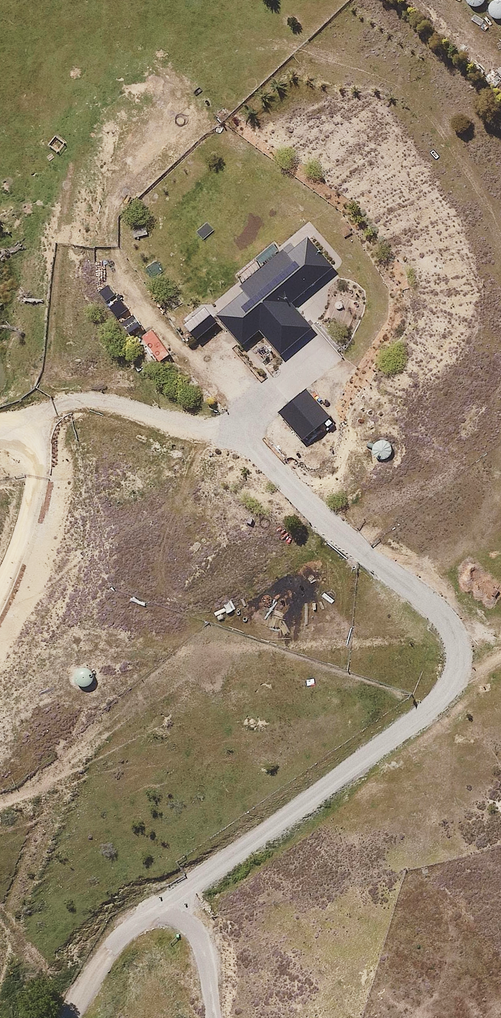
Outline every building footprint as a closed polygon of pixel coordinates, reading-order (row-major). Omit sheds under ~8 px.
[(500,12),(500,0),(486,0),(500,12)] [(292,225),(206,295),(261,356),(310,310),(286,286),(325,253),(292,225)] [(298,384),(272,408),(302,438),(323,411),(298,384)]
